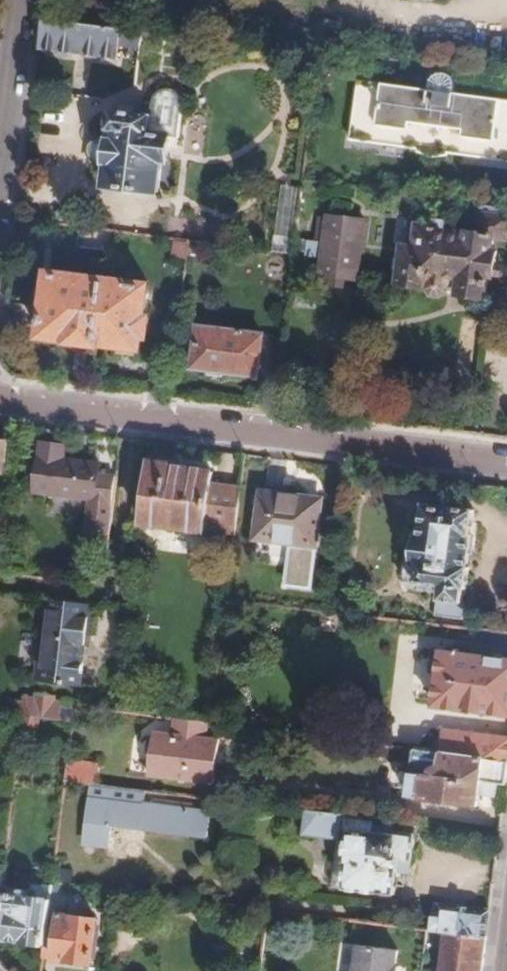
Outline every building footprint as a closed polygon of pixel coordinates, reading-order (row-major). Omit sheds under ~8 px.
[(118,57),(122,29),(62,21),(58,49),(118,57)] [(140,50),(141,32),(126,31),(125,49),(140,50)] [(415,149),(434,152),(443,80),(442,80),(438,80),(435,82),(432,85),(430,89),(429,92),(360,83),(352,141),(377,144),(378,139),(407,143),(407,148),(413,149),(415,149)] [(434,152),(460,156),(462,151),(493,155),(492,160),(506,162),(506,104),(454,96),(452,84),(450,82),(446,80),(443,80),(434,152)] [(173,135),(182,136),(185,111),(186,101),(180,91),(175,88),(172,87),(163,89),(158,94),(155,114),(152,132),(173,135)] [(124,188),(159,193),(162,161),(170,162),(171,148),(173,135),(152,132),(155,114),(133,111),(112,108),(110,131),(113,132),(112,141),(109,161),(106,185),(124,188)] [(95,143),(93,148),(93,151),(94,158),(98,160),(109,161),(112,141),(101,139),(96,141),(95,143)] [(377,144),(407,148),(407,143),(378,139),(377,144)] [(462,151),(460,156),(492,160),(493,155),(462,151)] [(274,252),(296,255),(305,189),(282,186),(274,252)] [(396,260),(395,271),(400,277),(400,286),(405,286),(406,288),(421,291),(422,289),(427,289),(428,284),(432,285),(431,293),(436,297),(443,298),(449,295),(450,287),(462,289),(461,297),(487,300),(490,279),(494,279),(494,277),(496,266),(498,253),(493,252),(495,238),(506,240),(506,220),(480,215),(478,225),(476,235),(470,234),(420,227),(417,249),(405,248),(403,257),(396,260)] [(367,222),(330,217),(323,276),(359,281),(367,222)] [(471,224),(470,234),(476,235),(478,225),(471,224)] [(114,231),(82,226),(80,247),(111,251),(114,231)] [(190,241),(175,239),(172,260),(188,262),(190,241)] [(71,342),(99,346),(100,343),(108,281),(53,273),(51,283),(50,291),(47,311),(44,336),(72,339),(71,342)] [(149,287),(108,281),(100,343),(120,346),(139,348),(141,349),(143,337),(148,337),(151,318),(145,317),(149,287)] [(450,287),(449,295),(461,297),(462,289),(450,287)] [(37,309),(47,311),(50,291),(40,291),(37,309)] [(263,335),(201,327),(196,366),(258,374),(263,335)] [(0,442),(0,474),(5,475),(9,443),(0,442)] [(113,535),(120,478),(101,476),(103,465),(67,461),(69,445),(44,442),(38,492),(96,500),(92,532),(113,535)] [(237,529),(242,491),(212,488),(214,474),(171,469),(171,467),(153,465),(146,526),(206,534),(208,525),(237,529)] [(309,508),(311,499),(265,493),(259,540),(270,541),(296,545),(293,567),(291,585),(316,588),(325,510),(309,508)] [(326,501),(311,499),(309,508),(325,510),(326,501)] [(420,564),(412,563),(409,583),(423,585),(431,586),(446,588),(444,601),(462,603),(464,591),(468,591),(471,568),(467,567),(474,510),(454,508),(454,511),(429,508),(425,540),(423,540),(420,564)] [(206,534),(236,537),(237,529),(208,525),(206,534)] [(81,687),(91,603),(84,603),(47,598),(42,640),(37,682),(81,687)] [(461,616),(462,603),(444,601),(442,614),(461,616)] [(27,680),(37,682),(42,640),(35,640),(31,672),(28,672),(27,680)] [(444,652),(438,707),(469,711),(468,713),(485,716),(486,714),(506,716),(506,661),(444,652)] [(76,725),(78,708),(57,705),(57,701),(38,698),(37,701),(28,700),(25,718),(39,720),(76,725)] [(39,720),(25,718),(24,731),(38,733),(39,720)] [(214,725),(179,721),(177,735),(159,733),(153,743),(152,755),(156,762),(154,778),(219,786),(224,740),(213,739),(214,725)] [(506,762),(506,739),(448,731),(445,755),(506,762)] [(419,751),(412,798),(482,808),(484,799),(486,783),(501,786),(506,786),(506,762),(445,755),(419,751)] [(100,765),(71,761),(69,782),(97,786),(100,765)] [(486,783),(484,799),(498,801),(501,786),(486,783)] [(143,792),(97,786),(95,799),(142,805),(143,792)] [(142,805),(95,799),(89,843),(114,847),(116,828),(212,841),(216,815),(142,805)] [(346,817),(310,812),(306,838),(342,843),(346,817)] [(349,866),(355,818),(346,817),(342,843),(336,890),(349,891),(352,866),(349,866)] [(404,862),(407,837),(396,836),(397,823),(355,818),(349,866),(352,866),(349,891),(387,896),(390,871),(392,861),(404,862)] [(403,873),(404,862),(392,861),(390,871),(403,873)] [(11,889),(4,942),(7,942),(47,947),(51,920),(53,903),(33,900),(35,886),(33,881),(28,880),(27,891),(11,889)] [(55,888),(35,886),(33,900),(53,903),(55,888)] [(55,888),(53,903),(65,904),(67,888),(55,886),(55,888)] [(0,903),(0,941),(4,942),(11,889),(2,888),(0,903)] [(448,935),(489,940),(493,914),(444,908),(440,934),(448,935)] [(62,921),(51,920),(47,947),(46,961),(93,967),(99,924),(63,918),(62,921)] [(489,940),(448,935),(443,970),(485,970),(489,940)] [(403,953),(361,947),(358,970),(401,970),(403,953)]
